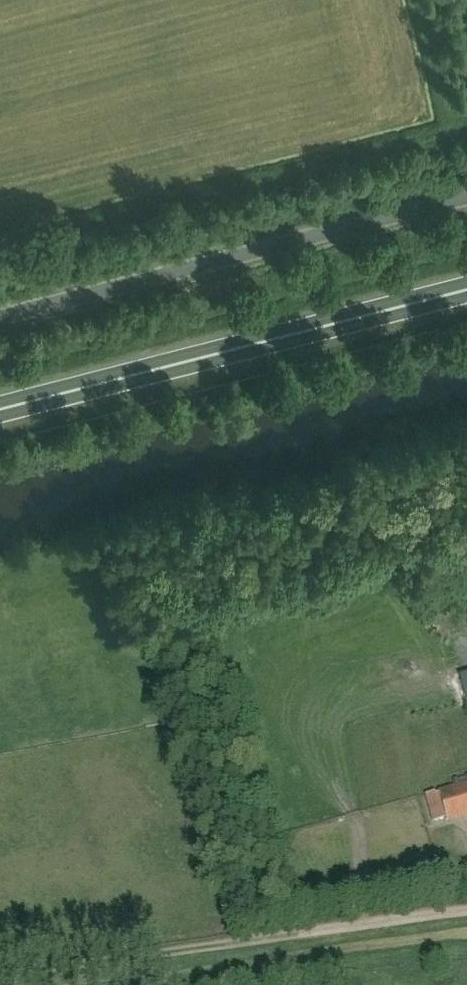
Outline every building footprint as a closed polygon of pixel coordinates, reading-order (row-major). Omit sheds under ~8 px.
[(444,817),(438,795),(433,796),(433,794),(425,797),(432,820),(444,817)]
